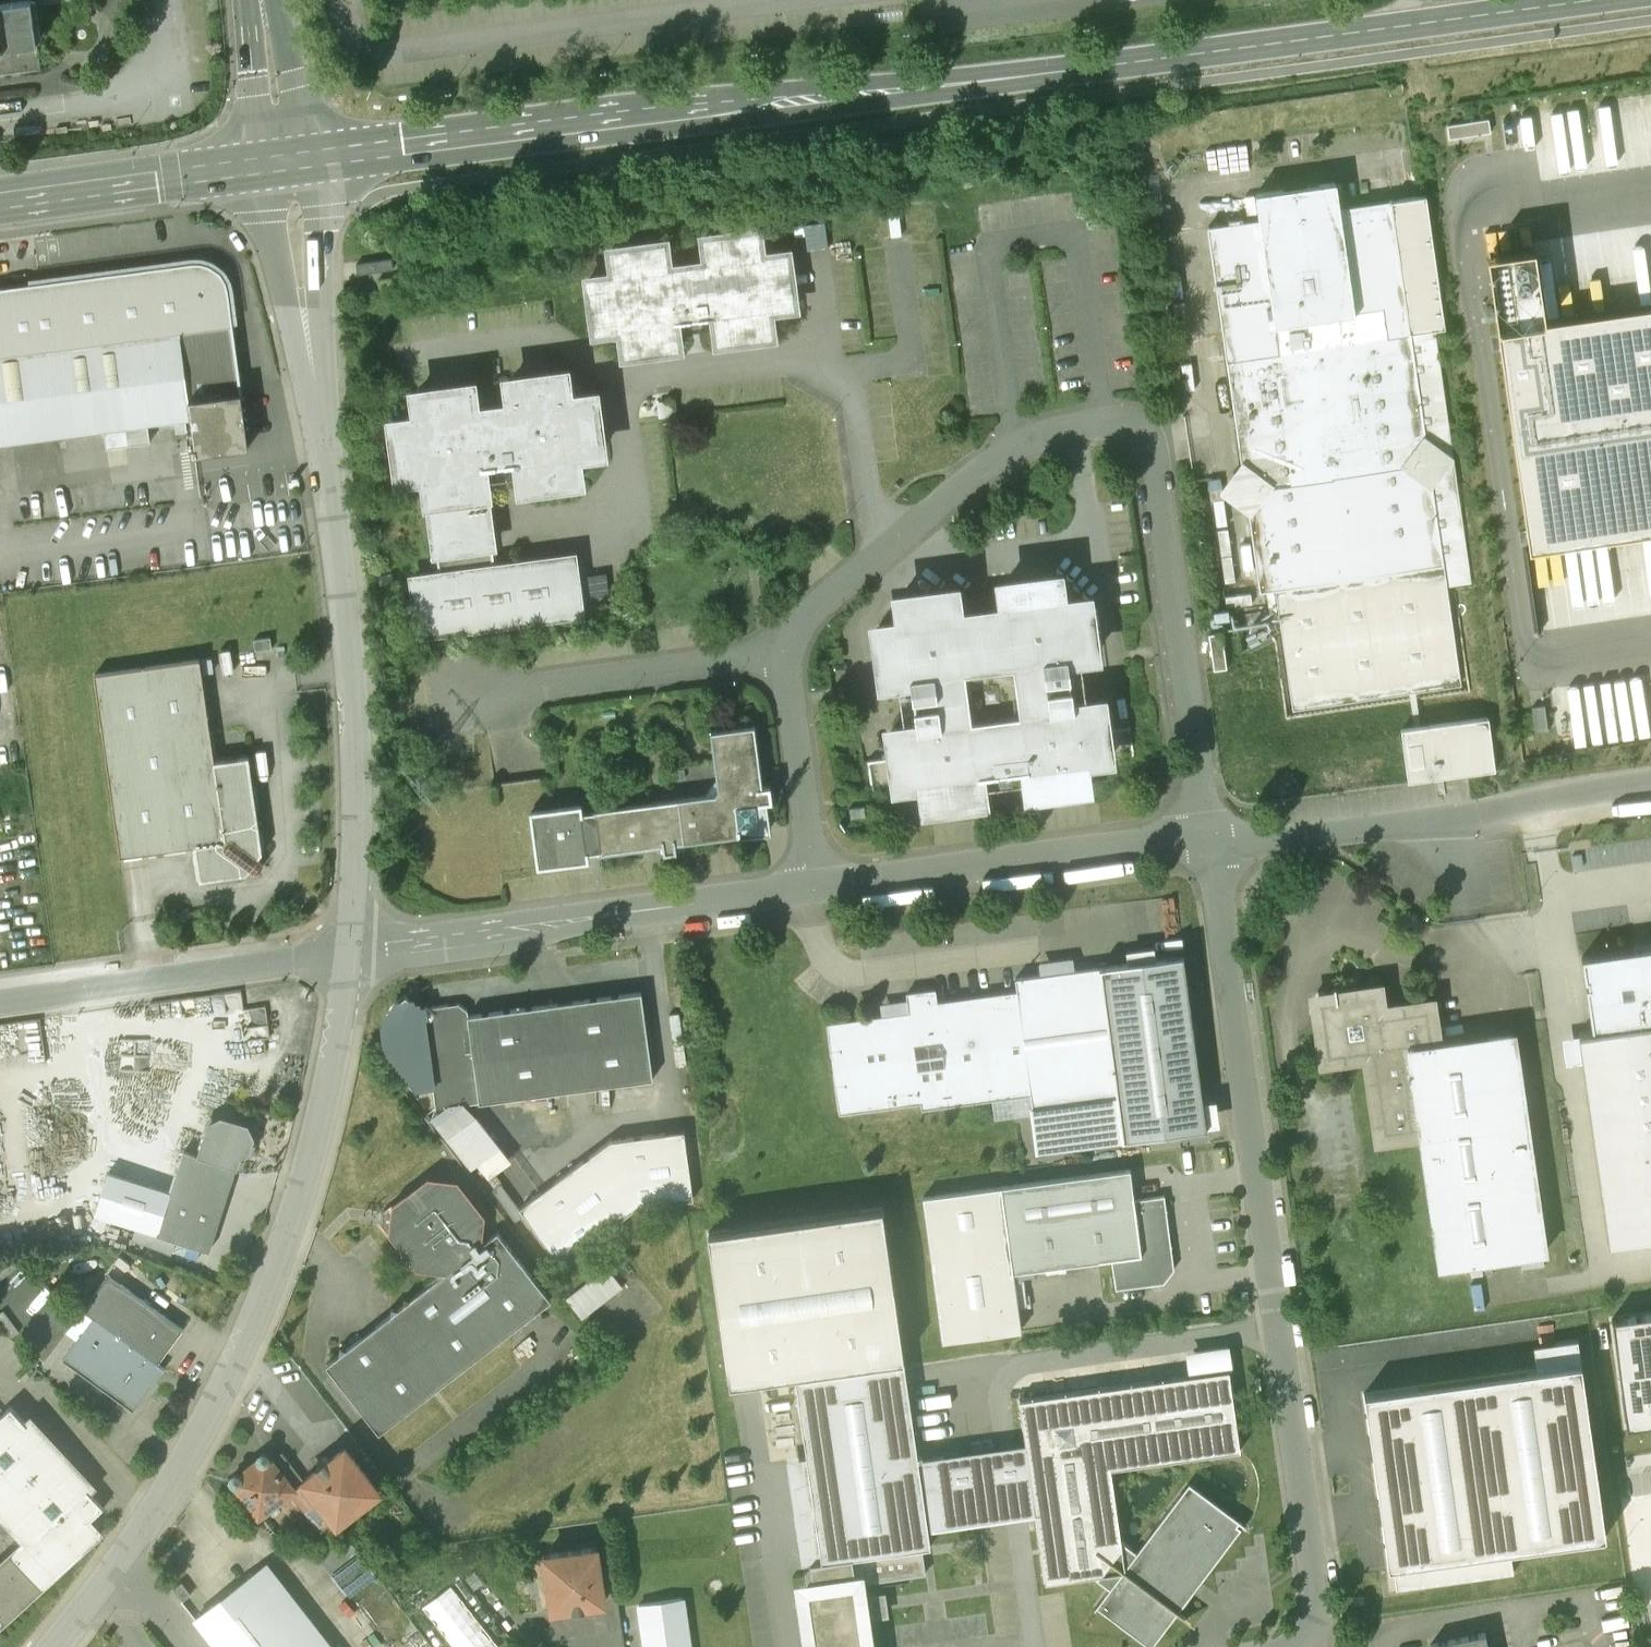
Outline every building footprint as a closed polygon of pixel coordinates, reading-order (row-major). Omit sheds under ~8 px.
[(40,70),(31,6),(79,0),(0,0),(0,76),(40,70)] [(1335,183),(1255,195),(1259,220),(1207,228),(1241,462),(1219,489),(1248,512),(1260,592),(1276,590),(1292,711),(1461,686),(1447,588),(1472,585),(1434,329),(1444,327),(1425,196),(1339,208),(1335,183)] [(710,265),(667,271),(663,245),(613,251),(616,277),(591,281),(598,331),(623,327),(627,355),(677,349),(673,321),(717,315),(720,343),(771,336),(768,308),(793,305),(787,256),(760,260),(756,232),(707,239),(710,265)] [(1534,248),(1487,255),(1497,330),(1544,323),(1534,248)] [(0,289),(0,446),(104,431),(104,432),(147,426),(174,423),(176,433),(187,432),(185,421),(191,420),(188,400),(240,393),(241,393),(228,289),(225,281),(221,274),(219,271),(211,266),(208,264),(200,262),(192,262),(0,289)] [(406,275),(378,279),(380,292),(408,288),(406,275)] [(1497,330),(1529,552),(1650,535),(1650,308),(1544,323),(1497,330)] [(467,391),(416,398),(420,423),(395,426),(402,478),(427,474),(441,576),(412,580),(419,636),(578,615),(571,559),(491,570),(477,467),(521,462),(524,487),(575,481),(571,455),(597,451),(590,400),(564,404),(561,378),(510,385),(514,410),(470,416),(467,391)] [(240,393),(188,400),(191,420),(195,448),(192,449),(193,454),(195,453),(196,455),(248,447),(240,393)] [(147,426),(104,432),(106,448),(150,442),(147,426)] [(1006,613),(956,619),(953,594),(899,601),(902,626),(877,630),(884,685),(910,681),(916,730),(890,733),(897,787),(923,784),(927,810),(981,803),(977,777),(1027,770),(1030,796),(1084,789),(1080,763),(1107,759),(1100,705),(1073,709),(1067,659),(1093,655),(1086,602),(1059,605),(1056,578),(1002,587),(1006,613)] [(1273,621),(1245,636),(1250,646),(1278,631),(1273,621)] [(1220,631),(1206,633),(1211,669),(1225,668),(1220,631)] [(271,637),(254,640),(255,651),(272,649),(271,637)] [(199,659),(94,675),(122,858),(195,847),(200,880),(246,873),(250,869),(254,872),(258,872),(265,864),(264,861),(259,857),(263,852),(249,756),(214,761),(199,659)] [(1489,717),(1402,728),(1408,780),(1496,770),(1489,717)] [(718,775),(704,794),(636,803),(594,809),(595,812),(582,814),(581,806),(553,810),(530,813),(537,866),(538,868),(588,861),(588,859),(587,853),(600,851),(600,853),(643,847),(662,844),(663,853),(676,851),(675,842),(738,834),(739,838),(742,837),(740,825),(751,823),(758,813),(757,801),(773,799),(771,785),(762,786),(755,723),(712,729),(718,775)] [(548,777),(493,785),(505,870),(537,866),(530,813),(553,810),(548,777)] [(635,799),(581,806),(582,814),(595,812),(594,809),(636,803),(635,799)] [(864,807),(849,808),(850,818),(865,816),(864,807)] [(600,851),(587,853),(588,859),(643,851),(643,847),(600,853),(600,851)] [(1116,957),(1142,953),(1141,944),(1114,948),(1116,957)] [(1650,1023),(1650,947),(1645,948),(1581,956),(1584,980),(1587,979),(1588,985),(1585,985),(1591,1031),(1650,1023)] [(1182,955),(1104,965),(1099,966),(1116,1095),(1122,1139),(1204,1128),(1205,1128),(1206,1128),(1206,1125),(1204,1126),(1201,1103),(1203,1103),(1202,1101),(1201,1101),(1198,1079),(1200,1079),(1199,1077),(1198,1077),(1195,1055),(1196,1054),(1196,1052),(1194,1053),(1192,1030),(1193,1030),(1193,1028),(1191,1028),(1188,1006),(1190,1006),(1190,1004),(1188,1004),(1185,982),(1187,982),(1186,980),(1185,980),(1182,957),(1183,957),(1183,955),(1182,955)] [(1017,990),(937,1001),(950,1104),(1031,1093),(1032,1106),(1116,1095),(1099,966),(1015,977),(1017,990)] [(1380,986),(1312,995),(1321,1063),(1365,1057),(1377,1146),(1422,1139),(1409,1049),(1439,1045),(1432,1000),(1383,1007),(1380,986)] [(935,988),(906,991),(908,1012),(827,1023),(839,1113),(920,1102),(922,1108),(950,1104),(937,1001),(935,988)] [(640,991),(467,1014),(467,1009),(458,1002),(430,1006),(425,1002),(418,1011),(423,1015),(436,1108),(652,1080),(640,991)] [(1579,1033),(1609,1244),(1650,1238),(1650,1023),(1591,1031),(1579,1033)] [(1439,1045),(1409,1049),(1422,1139),(1440,1269),(1544,1254),(1512,1034),(1481,1038),(1439,1045)] [(1116,1095),(1032,1106),(1038,1150),(1122,1139),(1116,1095)] [(210,1124),(200,1155),(185,1150),(158,1234),(211,1251),(241,1155),(250,1149),(253,1138),(246,1125),(221,1118),(210,1124)] [(608,1141),(519,1208),(561,1264),(636,1207),(692,1200),(682,1132),(608,1141)] [(1130,1169),(1001,1186),(1012,1272),(1111,1259),(1141,1255),(1134,1199),(1130,1169)] [(458,1179),(428,1176),(381,1212),(380,1225),(415,1270),(443,1273),(482,1242),(485,1214),(458,1179)] [(1020,1331),(1012,1272),(1001,1186),(922,1196),(942,1341),(1020,1331)] [(1141,1255),(1111,1259),(1115,1289),(1154,1284),(1172,1259),(1164,1195),(1134,1199),(1141,1255)] [(882,1207),(708,1232),(730,1384),(794,1374),(795,1379),(904,1363),(882,1207)] [(443,1273),(410,1299),(404,1298),(404,1304),(397,1309),(391,1309),(391,1315),(347,1349),(340,1349),(339,1355),(326,1365),(380,1434),(551,1299),(497,1231),(482,1242),(443,1273)] [(607,1267),(567,1298),(583,1319),(624,1288),(607,1267)] [(108,1274),(82,1309),(93,1316),(157,1363),(183,1328),(108,1274)] [(1611,1319),(1626,1428),(1650,1424),(1650,1313),(1611,1319)] [(93,1316),(62,1359),(133,1410),(164,1368),(157,1363),(93,1316)] [(1577,1339),(1533,1346),(1536,1369),(1580,1363),(1577,1339)] [(1224,1346),(1194,1350),(1197,1372),(1227,1367),(1224,1346)] [(904,1363),(795,1379),(821,1561),(852,1556),(852,1558),(922,1547),(930,1546),(926,1520),(1034,1505),(1045,1583),(1098,1575),(1095,1578),(1109,1588),(1136,1552),(1123,1542),(1121,1544),(1110,1468),(1240,1449),(1228,1369),(1019,1399),(1026,1451),(919,1467),(904,1363)] [(1536,1369),(1363,1393),(1388,1567),(1392,1566),(1510,1550),(1605,1536),(1580,1363),(1536,1369)] [(0,1567),(0,1575),(24,1601),(98,1533),(88,1522),(103,1508),(87,1491),(91,1487),(30,1421),(26,1424),(10,1407),(0,1417),(0,1514),(27,1542),(0,1567)] [(344,1448),(329,1460),(327,1458),(317,1466),(318,1468),(303,1480),(337,1523),(378,1491),(344,1448)] [(259,1455),(259,1457),(259,1459),(238,1475),(237,1474),(235,1474),(234,1474),(232,1475),(231,1477),(231,1478),(231,1480),(258,1515),(293,1488),(290,1485),(272,1461),(266,1454),(265,1453),(263,1453),(261,1453),(260,1454),(259,1455)] [(301,1477),(282,1453),(272,1461),(290,1485),(301,1477)] [(1109,1588),(1096,1606),(1150,1646),(1240,1527),(1236,1524),(1239,1520),(1188,1482),(1109,1588)] [(922,1547),(852,1558),(852,1556),(821,1561),(810,1563),(813,1589),(856,1583),(856,1584),(926,1574),(922,1547)] [(596,1548),(544,1556),(552,1610),(571,1607),(571,1610),(585,1608),(584,1605),(603,1602),(596,1548)] [(1510,1550),(1392,1566),(1396,1589),(1513,1573),(1510,1550)] [(359,1552),(332,1574),(345,1591),(373,1570),(359,1552)] [(296,1605),(265,1564),(195,1619),(217,1646),(328,1646),(296,1605)] [(24,1601),(0,1575),(0,1624),(24,1601)] [(804,1590),(812,1646),(865,1646),(861,1618),(863,1616),(866,1614),(866,1613),(870,1612),(869,1601),(865,1601),(863,1600),(861,1599),(858,1598),(856,1584),(856,1583),(813,1589),(804,1590)] [(1363,1596),(1350,1598),(1351,1605),(1364,1603),(1363,1596)] [(682,1597),(639,1604),(645,1646),(688,1640),(682,1597)] [(1430,1642),(1431,1646),(1487,1646),(1484,1631),(1430,1642)]
